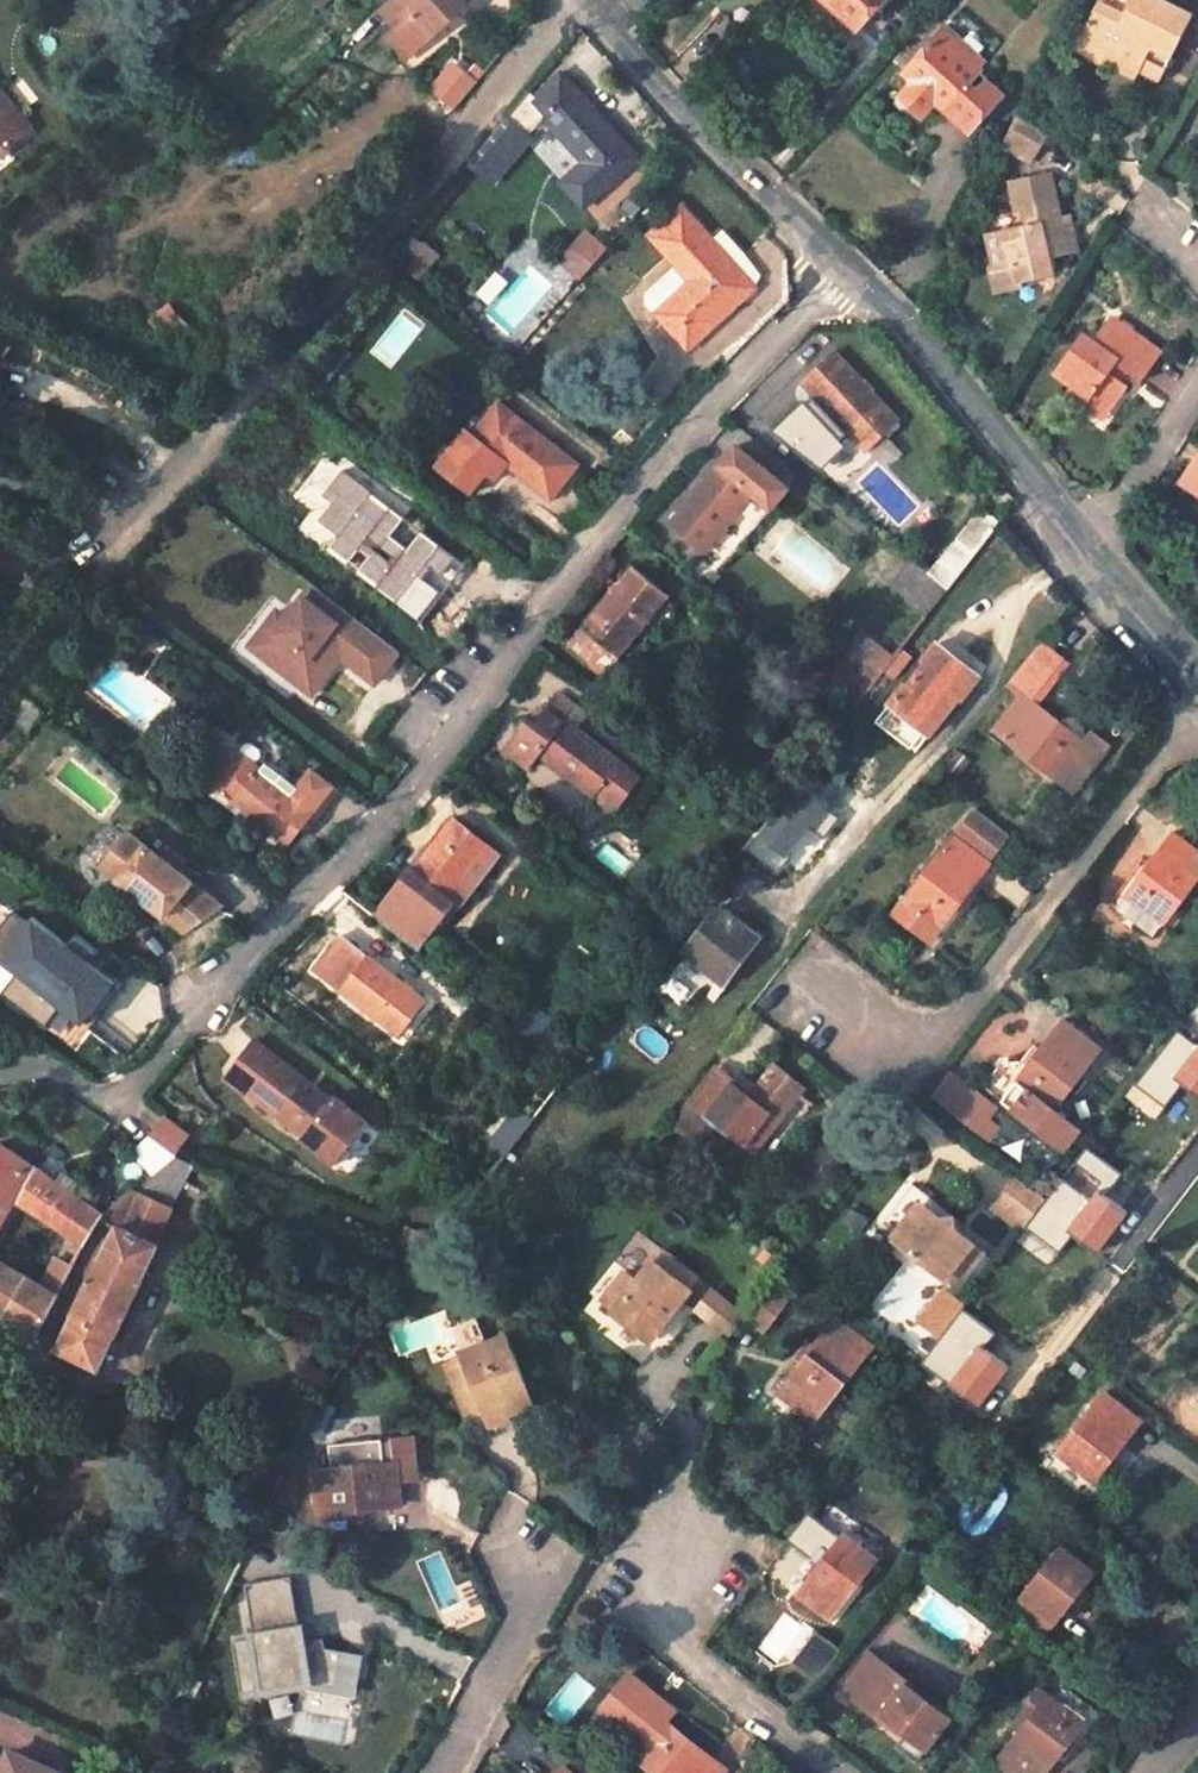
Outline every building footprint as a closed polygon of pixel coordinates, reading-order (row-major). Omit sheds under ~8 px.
[(381,9),(401,28),(385,45),(370,61),(392,83),(469,1),(468,0),(390,0),(381,9)] [(729,1),(749,19),(766,0),(729,0),(729,1)] [(856,28),(882,0),(826,0),(856,28)] [(1102,50),(1098,58),(1139,76),(1141,71),(1152,46),(1173,55),(1189,16),(1159,2),(1154,0),(1098,0),(1080,41),(1102,50)] [(401,28),(381,9),(363,25),(385,45),(401,28)] [(947,41),(933,28),(898,67),(908,76),(893,93),(915,113),(930,98),(963,129),(988,104),(972,89),(964,81),(976,69),(973,65),(979,59),(954,34),(947,41)] [(1096,63),(1098,58),(1102,50),(1080,41),(1075,53),(1096,63)] [(1162,79),(1173,55),(1152,46),(1141,71),(1162,79)] [(453,60),(428,88),(452,110),(477,82),(453,60)] [(692,94),(694,91),(714,69),(706,61),(683,85),(692,94)] [(559,73),(527,104),(581,164),(557,187),(579,210),(635,159),(559,73)] [(981,79),(972,89),(988,104),(997,95),(981,79)] [(0,101),(0,149),(23,132),(0,101)] [(1018,108),(1006,132),(1034,147),(1044,129),(1018,108)] [(493,186),(534,139),(509,117),(468,164),(493,186)] [(1034,147),(1006,132),(1001,144),(1026,160),(1034,147)] [(1025,224),(987,233),(994,264),(989,265),(995,291),(1020,283),(1019,279),(1050,270),(1047,253),(1068,247),(1060,216),(1053,217),(1048,198),(1055,197),(1050,172),(1010,181),(1017,207),(1021,205),(1025,224)] [(1001,183),(1008,209),(1017,207),(1010,181),(1001,183)] [(1055,197),(1048,198),(1053,217),(1060,216),(1055,197)] [(710,240),(681,208),(648,238),(674,267),(643,295),(644,301),(688,349),(753,289),(710,240)] [(1079,244),(1073,213),(1060,216),(1068,247),(1079,244)] [(710,240),(748,283),(756,276),(718,232),(710,240)] [(1099,346),(1117,320),(1112,317),(1094,342),(1099,346)] [(1099,346),(1094,342),(1083,335),(1056,373),(1075,385),(1095,398),(1097,395),(1116,408),(1131,387),(1125,383),(1117,378),(1124,367),(1131,372),(1145,382),(1164,352),(1117,320),(1099,346)] [(832,350),(800,380),(865,450),(897,421),(832,350)] [(1124,367),(1117,378),(1125,383),(1131,372),(1124,367)] [(1116,408),(1097,395),(1095,398),(1075,385),(1067,397),(1107,422),(1116,408)] [(498,402),(472,435),(465,430),(436,466),(469,492),(485,471),(494,478),(502,468),(549,505),(579,465),(498,402)] [(704,555),(707,552),(753,494),(773,511),(789,492),(733,448),(669,527),(704,555)] [(1182,477),(1197,487),(1197,453),(1182,477)] [(362,477),(338,506),(360,524),(356,528),(410,572),(436,538),(362,477)] [(753,494),(707,552),(726,569),(773,511),(753,494)] [(945,593),(1002,520),(1005,516),(986,500),(927,578),(933,583),(945,593)] [(631,565),(569,645),(604,673),(667,593),(631,565)] [(945,593),(933,583),(918,602),(931,611),(945,593)] [(372,684),(397,653),(310,586),(284,619),(256,655),(309,696),(330,669),(322,663),(330,652),(338,658),(372,684)] [(256,655),(284,619),(274,612),(247,647),(256,655)] [(824,684),(856,708),(867,694),(888,666),(891,662),(859,637),(824,684)] [(1086,742),(1038,703),(1070,662),(1042,639),(1010,681),(1023,691),(994,728),(1056,778),(1086,742)] [(915,655),(904,646),(888,666),(900,675),(915,655)] [(978,681),(935,647),(887,709),(930,741),(978,681)] [(322,663),(330,669),(338,658),(330,652),(322,663)] [(641,777),(579,728),(589,716),(561,694),(538,723),(531,717),(508,748),(530,766),(539,754),(614,811),(641,777)] [(33,735),(47,717),(21,697),(7,714),(33,735)] [(923,737),(887,709),(877,723),(912,750),(923,737)] [(1095,731),(1086,742),(1056,778),(1073,791),(1111,744),(1095,731)] [(234,747),(226,757),(206,782),(287,846),(315,812),(320,816),(341,790),(315,769),(294,796),(254,763),(261,755),(260,749),(251,742),(245,743),(239,751),(234,747)] [(814,771),(765,836),(785,851),(835,788),(814,771)] [(930,938),(990,862),(1011,836),(975,809),(893,910),(930,938)] [(447,898),(489,845),(453,817),(409,873),(398,887),(394,892),(387,887),(366,914),(414,951),(453,902),(447,898)] [(1162,923),(1197,875),(1197,850),(1172,831),(1124,894),(1162,923)] [(129,832),(101,867),(183,932),(221,905),(192,882),(192,881),(178,871),(186,861),(169,847),(161,857),(129,832)] [(489,845),(447,898),(453,902),(457,906),(499,853),(489,845)] [(398,887),(409,873),(403,868),(387,887),(394,892),(398,887)] [(722,905),(686,951),(721,978),(757,932),(722,905)] [(757,932),(721,978),(732,986),(767,940),(757,932)] [(342,934),(335,943),(363,964),(370,956),(342,934)] [(370,956),(363,964),(335,943),(315,968),(400,1034),(427,1000),(370,956)] [(47,993),(74,958),(60,948),(33,983),(47,993)] [(123,1054),(150,1020),(74,958),(47,993),(123,1054)] [(1054,1110),(1102,1048),(1065,1019),(1002,1100),(1065,1149),(1080,1129),(1054,1110)] [(252,1088),(274,1060),(252,1043),(230,1072),(252,1088)] [(303,1137),(329,1103),(274,1060),(252,1088),(247,1094),(303,1137)] [(806,1093),(774,1068),(754,1094),(723,1071),(679,1125),(697,1139),(711,1121),(723,1130),(758,1156),(806,1093)] [(945,1109),(964,1086),(948,1074),(931,1098),(945,1109)] [(983,1119),(992,1107),(964,1086),(945,1109),(986,1141),(996,1129),(983,1119)] [(329,1103),(303,1137),(299,1141),(333,1168),(367,1125),(333,1098),(329,1103)] [(188,1137),(163,1119),(151,1137),(175,1155),(188,1137)] [(709,1148),(723,1130),(711,1121),(697,1139),(709,1148)] [(149,1136),(131,1153),(150,1175),(153,1178),(177,1157),(175,1155),(151,1137),(149,1136)] [(33,1335),(55,1297),(101,1218),(92,1211),(100,1200),(63,1174),(55,1185),(41,1175),(0,1147),(0,1223),(18,1193),(69,1232),(38,1286),(2,1263),(0,1262),(0,1315),(33,1335)] [(995,1206),(1025,1230),(1045,1203),(1015,1180),(995,1206)] [(987,1252),(966,1236),(970,1230),(919,1189),(884,1232),(957,1290),(987,1252)] [(133,1190),(101,1218),(113,1233),(54,1348),(94,1368),(174,1211),(133,1190)] [(988,1215),(1019,1238),(1025,1230),(995,1206),(988,1215)] [(651,1343),(701,1277),(663,1247),(638,1279),(626,1270),(600,1303),(651,1343)] [(772,1286),(748,1318),(765,1332),(790,1299),(772,1286)] [(711,1287),(692,1311),(728,1339),(747,1314),(711,1287)] [(825,1407),(873,1346),(837,1319),(789,1380),(825,1407)] [(454,1384),(469,1421),(486,1413),(491,1426),(509,1417),(508,1413),(534,1401),(515,1351),(469,1371),(471,1376),(454,1384)] [(1138,1422),(1103,1394),(1055,1456),(1090,1484),(1138,1422)] [(419,1484),(413,1442),(392,1445),(394,1462),(316,1472),(320,1515),(401,1504),(400,1486),(419,1484)] [(839,1530),(791,1591),(831,1621),(878,1560),(839,1530)] [(1049,1633),(1098,1572),(1061,1543),(1012,1605),(1049,1633)] [(243,1701),(241,1687),(319,1676),(312,1632),(232,1644),(234,1658),(213,1661),(220,1705),(243,1701)] [(903,1735),(899,1741),(919,1756),(952,1714),(869,1650),(841,1687),(903,1735)] [(1047,1694),(999,1754),(992,1764),(1004,1772),(1046,1772),(1084,1723),(1047,1694)] [(654,1727),(624,1762),(638,1772),(714,1772),(654,1727)] [(11,1748),(0,1772),(60,1772),(61,1770),(11,1748)]
